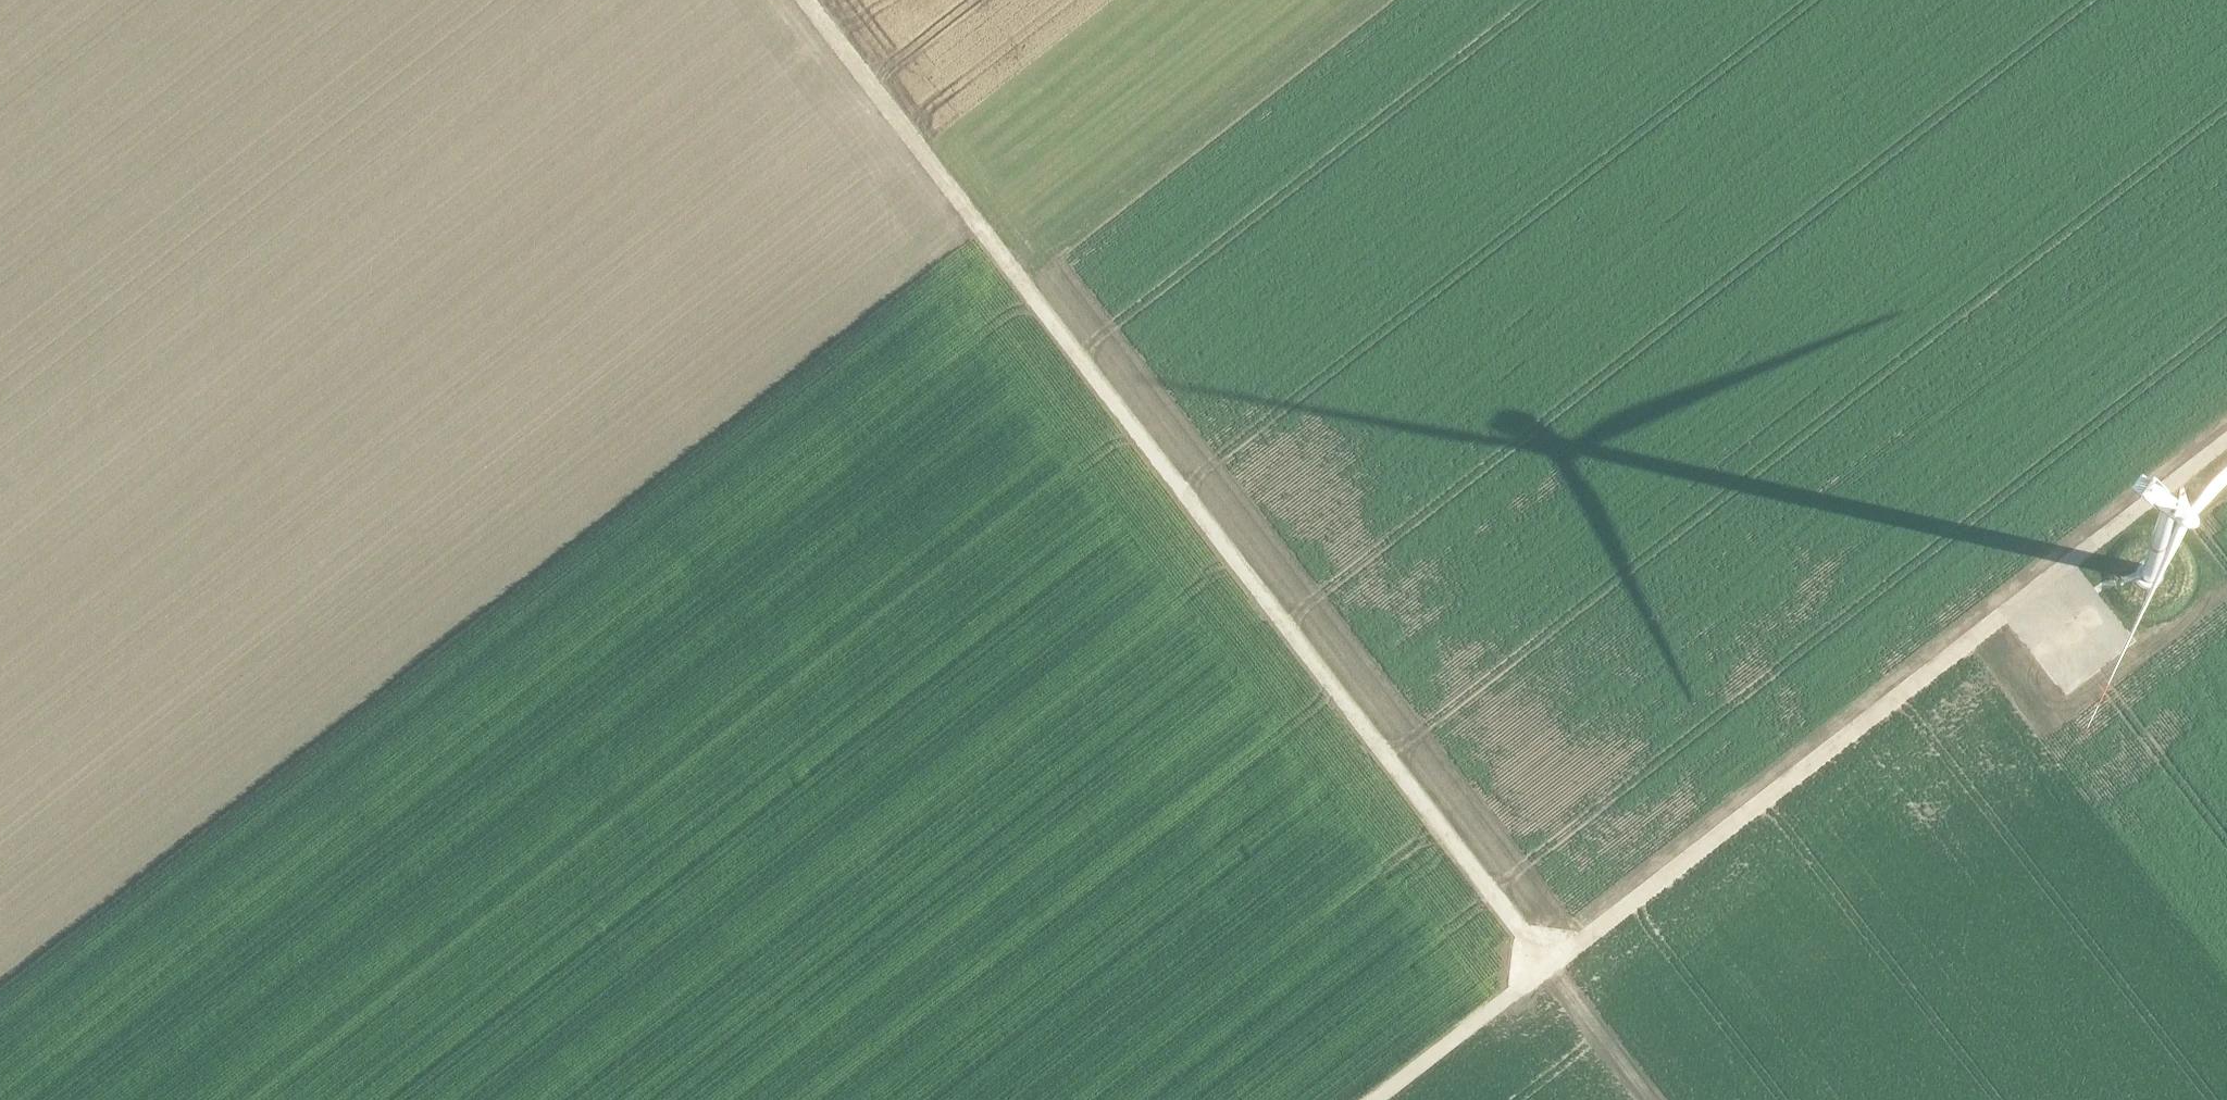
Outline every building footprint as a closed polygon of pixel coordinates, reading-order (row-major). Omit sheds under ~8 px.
[(2157,576),(2157,575),(2157,573),(2157,571),(2156,570),(2155,569),(2154,568),(2152,567),(2151,566),(2149,566),(2147,566),(2146,567),(2144,568),(2143,569),(2142,570),(2141,571),(2140,573),(2140,575),(2140,576),(2141,578),(2142,580),(2143,581),(2144,582),(2146,583),(2147,583),(2149,583),(2151,583),(2152,583),(2154,582),(2155,581),(2156,580),(2157,578),(2157,576)]
